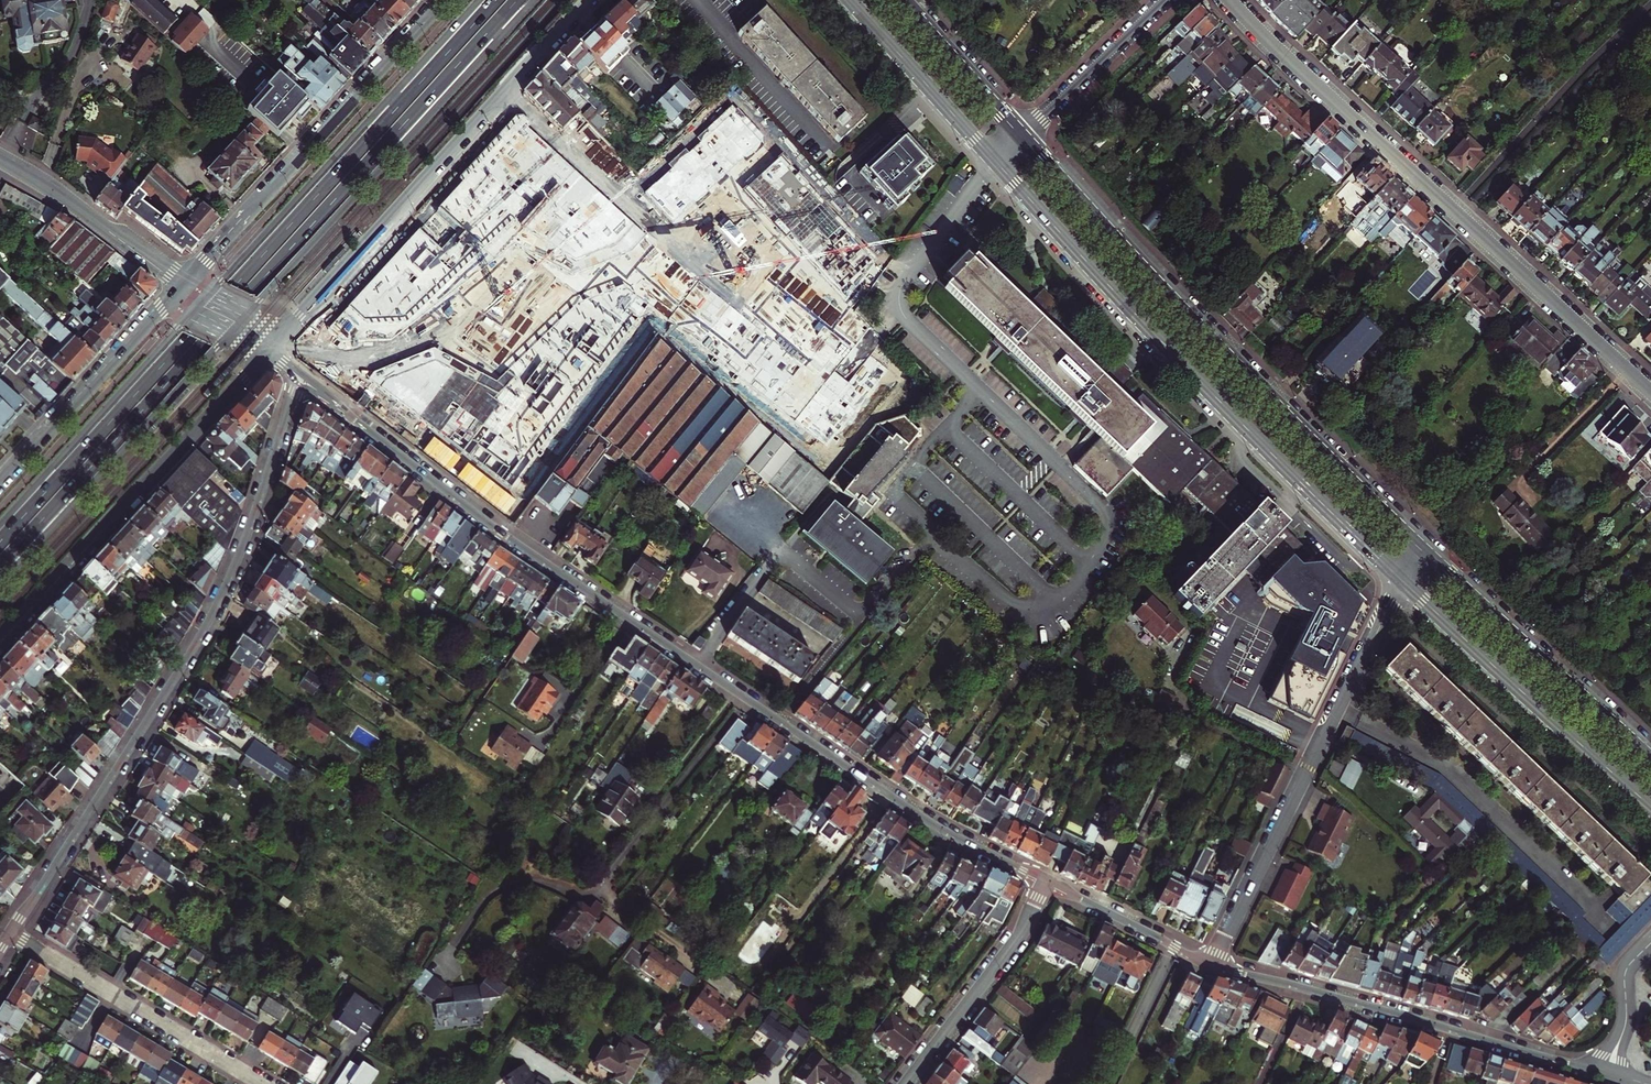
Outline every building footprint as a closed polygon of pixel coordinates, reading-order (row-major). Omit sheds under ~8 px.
[(65,0),(3,0),(5,10),(13,9),(18,38),(35,35),(62,30),(61,22),(69,21),(65,0)] [(110,0),(106,0),(102,14),(112,18),(117,2),(110,0)] [(184,54),(212,24),(199,12),(174,38),(166,30),(176,19),(155,0),(135,0),(131,5),(146,20),(154,27),(184,54)] [(307,3),(314,10),(320,3),(317,0),(304,0),(307,3)] [(394,28),(369,5),(363,0),(349,16),(355,22),(379,44),(388,35),(394,28)] [(393,0),(374,0),(369,5),(394,28),(402,20),(408,13),(393,0)] [(408,13),(414,6),(420,0),(393,0),(408,13)] [(658,17),(653,11),(654,10),(646,0),(633,0),(631,2),(629,0),(628,0),(621,6),(642,30),(643,31),(658,17)] [(1269,14),(1285,0),(1256,0),(1269,14)] [(1269,14),(1275,21),(1296,39),(1303,31),(1305,30),(1323,10),(1332,0),(1285,0),(1269,14)] [(319,29),(303,46),(307,50),(343,83),(353,73),(367,58),(321,16),(314,10),(307,3),(300,11),(319,29)] [(321,16),(367,58),(373,51),(377,47),(379,44),(355,22),(352,25),(349,28),(346,28),(320,3),(314,10),(321,16)] [(642,30),(621,6),(609,18),(606,18),(602,22),(602,25),(577,48),(595,67),(605,78),(619,65),(616,61),(625,53),(620,47),(634,35),(635,36),(642,30)] [(1174,30),(1184,40),(1208,17),(1198,7),(1184,21),(1174,30)] [(1323,10),(1305,30),(1314,38),(1315,36),(1317,34),(1332,48),(1350,28),(1334,14),(1331,18),(1323,10)] [(764,11),(737,35),(836,143),(864,119),(764,11)] [(1184,40),(1193,50),(1216,29),(1217,28),(1208,17),(1184,40)] [(61,22),(62,30),(70,29),(69,21),(61,22)] [(1350,28),(1332,48),(1331,50),(1338,57),(1342,54),(1350,62),(1351,63),(1357,57),(1363,63),(1379,46),(1355,24),(1350,28)] [(1216,29),(1193,50),(1186,57),(1167,75),(1178,87),(1195,70),(1189,63),(1193,59),(1200,66),(1212,55),(1211,53),(1226,39),(1216,29)] [(1305,30),(1303,31),(1312,39),(1314,38),(1305,30)] [(1331,50),(1332,48),(1317,34),(1315,36),(1330,50),(1331,50)] [(1581,45),(1571,35),(1563,42),(1574,52),(1581,45)] [(155,48),(136,36),(120,61),(139,73),(155,48)] [(1212,55),(1200,66),(1211,78),(1236,55),(1228,47),(1231,44),(1226,39),(1211,53),(1212,55)] [(1193,50),(1184,40),(1177,47),(1186,57),(1193,50)] [(1409,74),(1387,54),(1392,49),(1383,41),(1379,46),(1363,63),(1372,71),(1374,69),(1388,82),(1383,87),(1391,94),(1409,74)] [(564,50),(556,59),(576,80),(584,72),(586,75),(595,67),(577,48),(571,42),(564,50)] [(335,92),(343,83),(307,50),(300,57),(285,43),(278,50),(280,51),(284,54),(331,97),(335,92)] [(324,104),(331,97),(284,54),(277,62),(287,71),(281,78),(308,103),(318,112),(324,104)] [(1342,54),(1338,57),(1338,58),(1346,66),(1350,62),(1342,54)] [(1205,101),(1211,107),(1227,92),(1253,67),(1247,62),(1244,65),(1236,55),(1211,78),(1213,80),(1206,87),(1212,93),(1205,101)] [(549,67),(541,76),(579,116),(587,125),(601,139),(604,136),(600,132),(606,127),(597,117),(605,110),(576,80),(556,59),(549,67)] [(1253,67),(1227,92),(1241,105),(1266,79),(1258,72),(1261,69),(1255,65),(1253,67)] [(1409,74),(1391,94),(1397,100),(1390,107),(1414,129),(1429,113),(1430,111),(1409,91),(1420,79),(1412,72),(1409,74)] [(293,119),(308,103),(281,78),(277,75),(246,110),(255,118),(268,130),(273,135),(283,124),(286,127),(293,119)] [(541,76),(523,95),(560,134),(579,116),(541,76)] [(1255,117),(1264,107),(1278,91),(1281,88),(1276,84),(1274,86),(1266,79),(1241,105),(1223,123),(1232,131),(1249,112),(1255,117)] [(695,103),(678,86),(653,109),(669,126),(695,103)] [(1304,115),(1278,91),(1264,107),(1280,121),(1276,125),(1288,136),(1292,132),(1305,143),(1326,120),(1312,107),(1304,115)] [(1211,108),(1201,118),(1205,121),(1215,112),(1211,108)] [(1414,129),(1433,146),(1448,130),(1429,113),(1414,129)] [(238,184),(248,172),(251,173),(255,169),(255,165),(262,157),(252,148),(268,130),(255,118),(234,142),(207,172),(229,193),(231,191),(234,191),(237,188),(238,184)] [(48,123),(40,119),(36,127),(43,131),(48,123)] [(1326,120),(1305,143),(1301,147),(1313,159),(1338,131),(1326,120)] [(1363,154),(1338,131),(1313,159),(1310,162),(1311,163),(1312,166),(1315,169),(1318,169),(1318,170),(1325,163),(1341,178),(1363,154)] [(924,161),(900,135),(858,174),(893,212),(906,201),(902,196),(929,172),(921,163),(924,161)] [(1460,171),(1466,165),(1473,171),(1483,159),(1476,153),(1479,150),(1466,139),(1447,159),(1460,171)] [(117,175),(128,161),(115,151),(112,154),(99,144),(91,143),(91,141),(79,140),(78,148),(77,148),(76,152),(77,152),(76,160),(87,162),(89,163),(87,165),(98,174),(101,170),(106,174),(104,175),(112,181),(117,175)] [(1391,179),(1367,157),(1345,181),(1362,197),(1367,192),(1374,199),(1391,179)] [(137,192),(196,245),(204,237),(218,220),(158,166),(157,166),(137,192)] [(112,181),(95,203),(105,211),(119,194),(115,191),(123,181),(117,175),(112,181)] [(1378,235),(1412,198),(1391,179),(1374,199),(1369,203),(1349,225),(1369,244),(1378,235)] [(645,180),(633,191),(694,256),(719,232),(670,180),(657,193),(645,180)] [(1510,218),(1530,196),(1524,190),(1527,187),(1522,183),(1520,181),(1517,181),(1515,182),(1513,183),(1495,203),(1510,218)] [(7,205),(15,190),(11,187),(5,184),(0,193),(0,201),(7,205)] [(122,210),(137,192),(132,187),(123,198),(119,194),(105,211),(115,219),(122,210)] [(1538,187),(1530,196),(1510,218),(1528,233),(1544,215),(1547,212),(1538,204),(1547,195),(1538,187)] [(22,194),(15,190),(7,205),(13,208),(22,194)] [(193,248),(196,245),(137,192),(122,210),(180,254),(184,250),(188,253),(189,253),(193,248)] [(1180,199),(1172,192),(1142,224),(1150,232),(1180,199)] [(1367,192),(1362,197),(1369,203),(1374,199),(1367,192)] [(21,210),(29,198),(22,194),(13,208),(18,211),(19,209),(21,210)] [(27,213),(34,201),(29,198),(21,210),(27,213)] [(1425,210),(1412,198),(1378,235),(1383,239),(1394,227),(1395,228),(1399,229),(1400,227),(1403,229),(1403,232),(1409,238),(1412,238),(1414,236),(1432,216),(1425,210)] [(46,207),(34,201),(27,213),(32,216),(35,217),(46,207)] [(51,210),(46,207),(35,217),(41,220),(51,210)] [(47,224),(57,213),(51,210),(41,220),(47,224)] [(48,249),(73,222),(57,213),(47,224),(50,225),(37,239),(48,249)] [(1543,247),(1559,230),(1544,215),(1528,233),(1543,247)] [(1473,254),(1432,216),(1414,236),(1428,250),(1425,250),(1420,255),(1420,258),(1429,266),(1437,258),(1444,265),(1445,270),(1452,276),(1464,263),(1473,254)] [(48,249),(86,284),(97,271),(106,262),(114,253),(73,222),(48,249)] [(1562,226),(1559,230),(1543,247),(1559,261),(1587,230),(1581,226),(1575,226),(1569,233),(1562,226)] [(1590,226),(1587,230),(1559,261),(1572,273),(1593,250),(1587,244),(1597,233),(1590,226)] [(1587,287),(1607,266),(1621,251),(1616,247),(1615,249),(1603,238),(1593,250),(1572,273),(1587,287)] [(155,283),(114,253),(106,262),(126,279),(147,298),(151,293),(154,291),(155,283)] [(941,291),(1098,439),(1072,467),(1105,498),(1132,471),(1168,505),(1185,487),(1198,473),(1128,407),(972,259),(967,265),(961,259),(939,281),(945,287),(941,291)] [(1452,276),(1435,294),(1430,300),(1434,304),(1446,291),(1444,289),(1449,283),(1460,293),(1475,276),(1476,275),(1464,263),(1452,276)] [(1616,275),(1607,266),(1587,287),(1603,302),(1625,279),(1631,271),(1625,265),(1616,275)] [(369,291),(379,280),(366,267),(356,278),(369,291)] [(109,305),(127,320),(138,309),(147,298),(126,279),(116,289),(97,271),(86,284),(109,305)] [(14,286),(19,291),(30,278),(25,274),(14,286)] [(1475,276),(1460,293),(1458,294),(1490,322),(1516,293),(1509,286),(1498,298),(1475,276)] [(1603,302),(1618,315),(1629,303),(1646,319),(1649,321),(1650,320),(1650,319),(1650,290),(1638,279),(1632,285),(1625,279),(1603,302)] [(0,290),(0,291),(59,346),(46,360),(70,382),(83,368),(93,358),(61,329),(19,291),(14,286),(8,281),(0,290)] [(346,286),(310,325),(324,338),(360,299),(346,286)] [(78,299),(84,305),(115,333),(122,325),(127,320),(109,305),(104,310),(84,292),(78,299)] [(1242,293),(1226,310),(1251,332),(1257,325),(1264,318),(1256,311),(1250,318),(1245,313),(1251,307),(1248,304),(1250,302),(1242,293)] [(115,333),(84,305),(78,313),(74,309),(69,314),(72,317),(104,346),(110,339),(115,333)] [(1308,367),(1340,397),(1391,342),(1358,313),(1308,367)] [(104,346),(72,317),(61,329),(93,358),(99,351),(104,346)] [(11,397),(23,384),(48,407),(56,398),(70,382),(46,360),(0,318),(0,387),(11,397)] [(1509,340),(1539,369),(1543,365),(1566,339),(1557,330),(1551,337),(1530,318),(1509,340)] [(570,501),(611,447),(602,439),(648,380),(647,379),(670,352),(654,339),(536,498),(554,512),(559,516),(570,501)] [(1566,339),(1543,365),(1555,375),(1557,373),(1575,353),(1569,348),(1572,345),(1566,339)] [(1558,379),(1563,383),(1566,382),(1573,389),(1571,391),(1572,393),(1570,395),(1577,402),(1599,380),(1589,371),(1591,369),(1584,363),(1588,359),(1578,350),(1575,353),(1557,373),(1559,375),(1558,379)] [(598,490),(624,458),(660,487),(682,459),(669,448),(679,436),(716,391),(670,352),(647,379),(648,380),(602,439),(611,447),(570,501),(582,511),(598,490)] [(274,375),(266,375),(255,386),(237,406),(258,424),(267,432),(281,387),(280,380),(274,375)] [(1566,382),(1563,383),(1561,386),(1570,395),(1572,393),(1571,391),(1573,389),(1566,382)] [(24,409),(11,397),(0,387),(0,435),(24,409)] [(716,391),(679,436),(707,460),(699,471),(714,482),(733,460),(749,471),(802,518),(830,486),(828,484),(716,391)] [(362,394),(354,404),(361,409),(369,399),(362,394)] [(1200,452),(1140,394),(1128,407),(1198,473),(1210,461),(1200,452)] [(293,440),(305,443),(324,414),(312,405),(304,407),(293,440)] [(247,436),(258,424),(237,406),(232,411),(226,417),(247,436)] [(1622,406),(1597,432),(1627,460),(1649,438),(1634,424),(1637,420),(1622,406)] [(324,414),(305,443),(300,451),(306,456),(297,470),(301,473),(310,458),(335,422),(324,414)] [(242,442),(247,436),(226,417),(222,423),(216,429),(249,459),(256,466),(259,457),(242,442)] [(915,431),(901,419),(874,428),(828,484),(830,486),(851,504),(842,516),(839,520),(849,529),(852,525),(855,522),(860,526),(877,503),(871,497),(906,459),(902,455),(916,438),(920,438),(920,430),(915,431)] [(335,422),(310,458),(321,467),(322,465),(346,430),(335,422)] [(242,468),(249,459),(216,429),(210,435),(206,439),(217,448),(214,451),(214,454),(222,462),(225,462),(229,457),(242,468)] [(357,439),(346,430),(322,465),(333,473),(334,472),(357,439)] [(669,448),(682,459),(698,472),(699,471),(707,460),(679,436),(669,448)] [(345,481),(346,480),(368,447),(357,439),(334,472),(345,481)] [(368,447),(346,480),(356,488),(358,485),(364,490),(360,496),(366,500),(390,465),(368,447)] [(1633,465),(1629,469),(1644,485),(1650,478),(1650,447),(1633,465)] [(175,474),(161,490),(181,508),(216,542),(226,550),(241,511),(208,481),(217,470),(196,451),(188,459),(175,474)] [(698,472),(682,459),(660,487),(690,512),(714,482),(699,471),(698,472)] [(706,524),(749,471),(733,460),(714,482),(690,512),(706,524)] [(1246,572),(1260,557),(1276,572),(1301,546),(1283,530),(1259,506),(1226,476),(1210,461),(1198,473),(1185,487),(1234,533),(1174,598),(1175,599),(1184,608),(1183,609),(1187,613),(1189,612),(1198,621),(1241,577),(1246,572)] [(390,465),(366,500),(363,504),(371,509),(379,497),(387,503),(405,476),(390,465)] [(279,482),(294,493),(307,503),(311,496),(303,490),(307,485),(297,478),(288,471),(284,468),(279,482)] [(417,502),(409,496),(406,494),(409,490),(412,492),(416,485),(405,476),(387,503),(383,510),(393,516),(397,509),(408,516),(417,502)] [(1644,485),(1638,490),(1644,496),(1650,497),(1650,478),(1644,485)] [(153,498),(144,508),(165,528),(173,519),(172,518),(181,508),(161,490),(153,498)] [(287,503),(281,512),(310,534),(317,525),(314,523),(318,517),(321,519),(322,520),(325,516),(322,514),(307,503),(294,493),(293,495),(292,494),(286,502),(287,503)] [(1510,523),(1529,543),(1535,537),(1547,549),(1560,537),(1547,525),(1546,527),(1526,507),(1524,509),(1511,496),(1499,508),(1512,521),(1510,523)] [(438,502),(425,521),(431,525),(444,506),(438,502)] [(1259,506),(1283,530),(1286,527),(1261,503),(1259,506)] [(842,516),(828,505),(805,533),(867,584),(891,556),(852,525),(849,529),(839,520),(842,516)] [(325,516),(333,522),(338,514),(328,506),(322,514),(325,516)] [(417,532),(432,543),(453,513),(444,506),(431,525),(425,521),(417,532)] [(165,528),(144,508),(137,517),(129,525),(152,546),(159,538),(161,540),(169,532),(165,528)] [(281,512),(271,525),(301,546),(305,540),(307,541),(312,535),(310,534),(281,512)] [(451,539),(464,521),(453,513),(432,543),(443,551),(451,539)] [(341,521),(337,525),(345,531),(348,526),(341,521)] [(456,563),(459,558),(478,532),(464,521),(451,539),(443,551),(441,553),(456,563)] [(591,535),(575,524),(561,544),(571,551),(575,545),(581,550),(591,535)] [(147,551),(152,546),(129,525),(125,529),(119,536),(147,562),(152,556),(147,551)] [(280,547),(274,558),(297,573),(302,566),(302,563),(294,558),(302,548),(301,546),(271,525),(264,535),(280,547)] [(478,532),(459,558),(480,574),(481,573),(498,547),(478,532)] [(312,535),(307,541),(305,540),(301,546),(302,548),(311,554),(318,544),(316,542),(318,540),(314,538),(312,535)] [(584,560),(594,567),(608,546),(591,535),(581,550),(588,554),(584,560)] [(147,562),(119,536),(114,541),(109,547),(129,566),(131,568),(136,563),(142,567),(147,562)] [(215,575),(226,550),(216,542),(200,560),(215,575)] [(1369,610),(1301,546),(1276,572),(1260,557),(1246,572),(1269,593),(1264,598),(1271,605),(1301,620),(1297,628),(1303,630),(1268,701),(1312,723),(1369,610)] [(129,566),(109,547),(103,554),(94,563),(115,582),(121,575),(125,575),(128,571),(128,567),(129,566)] [(486,590),(498,573),(510,556),(498,547),(481,573),(488,578),(481,587),(486,590)] [(396,548),(385,562),(392,567),(403,553),(396,548)] [(735,579),(701,555),(689,574),(710,588),(706,595),(719,603),(735,579)] [(491,603),(497,593),(519,561),(510,556),(498,573),(503,576),(496,586),(494,587),(485,599),(491,603)] [(322,590),(297,573),(274,558),(262,576),(289,594),(295,586),(297,586),(307,592),(307,591),(317,598),(322,590)] [(194,586),(205,596),(206,595),(215,575),(200,560),(198,559),(192,565),(198,571),(196,573),(193,571),(187,578),(194,586)] [(638,559),(627,575),(643,586),(639,593),(650,601),(666,579),(638,559)] [(512,583),(516,586),(529,568),(519,561),(497,593),(502,597),(512,583)] [(115,582),(94,563),(89,568),(82,576),(99,591),(125,615),(137,602),(115,582)] [(516,607),(539,575),(529,568),(516,586),(506,601),(516,607)] [(537,599),(549,582),(539,575),(516,607),(522,611),(531,596),(537,599)] [(99,591),(82,576),(72,588),(61,599),(93,628),(98,622),(88,613),(94,606),(90,602),(99,591)] [(262,576),(254,589),(270,600),(274,594),(292,606),(297,599),(289,594),(262,576)] [(769,581),(759,594),(833,644),(843,631),(769,581)] [(559,588),(549,582),(537,599),(525,616),(535,623),(559,588)] [(440,583),(433,594),(439,597),(446,587),(440,583)] [(189,593),(200,603),(205,596),(194,586),(189,593)] [(559,588),(535,623),(534,625),(533,626),(536,628),(540,623),(541,624),(547,615),(552,618),(554,615),(558,618),(557,621),(563,625),(566,624),(569,625),(582,604),(559,588)] [(270,600),(254,589),(243,606),(256,615),(261,618),(268,607),(284,618),(286,615),(289,617),(291,614),(270,600)] [(93,628),(61,599),(58,603),(51,610),(70,628),(73,630),(82,639),(93,628)] [(1179,641),(1187,633),(1151,600),(1134,618),(1145,628),(1144,630),(1157,642),(1160,638),(1169,647),(1177,639),(1179,641)] [(190,622),(195,614),(185,605),(179,612),(190,622)] [(61,637),(70,628),(51,610),(44,618),(35,627),(53,644),(57,648),(62,643),(62,638),(61,637)] [(186,632),(190,622),(179,612),(178,611),(170,620),(164,614),(158,621),(167,629),(180,642),(186,632)] [(814,661),(745,614),(728,637),(798,684),(814,661)] [(256,615),(242,637),(264,651),(278,630),(261,618),(256,615)] [(53,644),(35,627),(26,637),(19,645),(45,670),(46,671),(58,659),(48,650),(53,644)] [(497,635),(487,628),(483,634),(493,641),(497,635)] [(166,653),(171,657),(180,642),(167,629),(155,642),(166,653)] [(529,632),(512,656),(522,663),(539,638),(529,632)] [(264,651),(242,637),(241,638),(239,637),(235,644),(236,645),(235,646),(237,648),(229,661),(233,663),(256,679),(258,680),(266,670),(272,674),(280,662),(264,651)] [(704,643),(698,638),(691,646),(699,652),(704,643)] [(648,648),(634,639),(624,655),(616,650),(609,661),(629,675),(631,673),(648,648)] [(45,670),(19,645),(10,655),(3,663),(29,687),(34,686),(38,681),(39,676),(45,670)] [(634,692),(659,656),(648,648),(631,673),(636,676),(634,678),(635,679),(629,688),(634,692)] [(1585,914),(1440,775),(1355,733),(1348,746),(1430,787),(1435,792),(1472,828),(1484,839),(1494,848),(1506,860),(1516,870),(1526,879),(1538,891),(1560,911),(1570,922),(1574,925),(1570,929),(1577,936),(1589,948),(1599,957),(1608,966),(1650,920),(1650,882),(1405,648),(1384,671),(1505,786),(1621,897),(1606,912),(1621,926),(1606,942),(1581,918),(1585,914)] [(166,653),(144,676),(153,685),(171,657),(166,653)] [(645,699),(651,689),(669,663),(659,656),(634,692),(645,699)] [(29,687),(3,663),(0,666),(0,682),(10,692),(16,686),(39,707),(44,702),(29,687)] [(250,689),(256,679),(233,663),(226,674),(223,672),(218,681),(225,685),(221,691),(231,698),(237,688),(239,689),(242,684),(250,689)] [(669,663),(651,689),(655,692),(645,707),(651,711),(679,670),(669,663)] [(651,711),(645,720),(652,725),(670,700),(665,697),(667,693),(692,709),(706,688),(679,670),(651,711)] [(309,671),(304,678),(317,687),(322,679),(309,671)] [(135,689),(145,698),(151,688),(137,676),(130,684),(135,689)] [(532,683),(517,706),(536,719),(546,702),(550,705),(559,692),(534,676),(530,682),(532,683)] [(795,716),(808,724),(823,706),(816,701),(817,699),(819,700),(831,685),(824,681),(795,716)] [(0,682),(0,706),(4,710),(10,703),(20,712),(21,711),(25,706),(10,692),(0,682)] [(140,708),(145,698),(135,689),(120,706),(123,709),(133,718),(140,708)] [(220,714),(224,708),(199,691),(194,701),(201,706),(198,710),(206,714),(203,719),(220,730),(223,730),(228,723),(227,719),(220,714)] [(1163,709),(1169,712),(1171,706),(1175,698),(1162,691),(1155,705),(1163,709)] [(823,706),(808,724),(821,733),(850,698),(843,693),(831,708),(833,709),(831,711),(823,706)] [(857,703),(850,698),(821,733),(834,742),(849,724),(841,718),(843,716),(846,718),(857,703)] [(847,751),(860,760),(869,749),(875,754),(885,741),(886,741),(880,736),(887,728),(881,723),(895,706),(889,701),(876,716),(847,751)] [(25,706),(21,711),(25,715),(29,710),(25,706)] [(122,736),(133,718),(123,709),(116,720),(111,726),(122,736)] [(849,724),(834,742),(847,751),(876,716),(869,711),(857,725),(859,727),(857,729),(849,724)] [(111,726),(116,720),(110,715),(102,723),(109,729),(120,740),(122,736),(111,726)] [(216,746),(220,740),(184,716),(183,717),(181,717),(178,722),(180,723),(175,730),(193,743),(194,741),(202,746),(206,739),(216,746)] [(878,758),(877,759),(886,766),(915,728),(921,720),(916,716),(908,725),(905,723),(889,744),(885,741),(875,754),(874,755),(878,758)] [(305,729),(323,741),(331,729),(312,717),(305,729)] [(731,754),(755,723),(752,721),(748,727),(737,719),(719,744),(731,754)] [(761,754),(776,735),(756,722),(755,723),(731,754),(733,756),(737,751),(743,756),(746,755),(752,748),(761,754)] [(515,769),(522,758),(530,745),(514,735),(516,732),(505,725),(489,749),(507,760),(505,763),(515,769)] [(1345,729),(1339,742),(1348,747),(1348,746),(1355,733),(1355,732),(1346,727),(1345,729)] [(898,786),(903,778),(929,739),(915,728),(886,766),(895,772),(889,780),(898,786)] [(120,740),(109,729),(93,747),(99,753),(107,760),(120,740)] [(99,753),(93,747),(77,732),(71,738),(75,742),(70,748),(84,761),(89,765),(99,753)] [(777,784),(782,779),(802,753),(776,735),(761,754),(752,766),(764,774),(757,783),(771,792),(777,784)] [(947,771),(930,796),(941,804),(943,801),(967,766),(962,762),(966,755),(972,758),(981,745),(970,737),(947,771)] [(929,739),(903,778),(915,786),(937,752),(944,742),(941,740),(937,746),(929,739)] [(254,741),(239,763),(268,782),(282,759),(254,741)] [(937,752),(943,756),(950,745),(945,741),(944,742),(937,752)] [(530,745),(522,758),(536,767),(544,755),(530,745)] [(181,779),(189,784),(193,778),(184,772),(188,765),(161,747),(152,761),(157,764),(181,779)] [(937,752),(915,786),(930,796),(947,771),(942,767),(947,759),(943,756),(937,752)] [(73,773),(60,761),(48,774),(50,777),(65,790),(69,795),(79,779),(73,773)] [(89,765),(84,761),(73,773),(79,779),(89,787),(98,774),(89,765)] [(600,786),(609,793),(597,811),(618,825),(636,798),(624,790),(634,775),(616,762),(600,786)] [(1272,762),(1254,799),(1270,807),(1274,798),(1288,770),(1272,762)] [(1331,762),(1327,774),(1337,777),(1342,765),(1331,762)] [(181,779),(157,764),(151,772),(149,771),(146,772),(144,776),(144,779),(147,780),(146,781),(170,797),(181,779)] [(955,809),(957,807),(978,776),(980,773),(968,765),(967,766),(943,801),(955,809)] [(590,779),(599,784),(605,774),(596,769),(590,779)] [(957,807),(971,816),(984,797),(978,793),(983,786),(979,784),(983,779),(978,776),(957,807)] [(1021,805),(1001,844),(1016,852),(1038,808),(1031,805),(1036,795),(1033,794),(1041,779),(1036,776),(1021,805)] [(69,795),(65,790),(50,777),(34,795),(52,812),(57,806),(62,801),(64,803),(66,805),(72,798),(69,795)] [(782,779),(777,784),(782,788),(786,782),(782,779)] [(822,829),(853,787),(842,780),(816,813),(821,818),(816,825),(822,829)] [(135,798),(140,802),(159,814),(170,797),(146,781),(145,782),(143,781),(140,782),(137,786),(138,788),(141,790),(135,798)] [(24,786),(20,792),(26,798),(31,792),(24,786)] [(822,829),(819,833),(830,841),(837,831),(839,834),(843,837),(846,837),(849,839),(857,829),(855,828),(865,816),(859,811),(869,798),(853,787),(822,829)] [(984,797),(971,816),(994,828),(1016,790),(1012,788),(1010,792),(1008,792),(1005,799),(988,791),(984,797)] [(989,838),(1001,844),(1021,805),(1014,801),(1016,798),(1018,797),(1020,793),(1016,790),(994,828),(989,838)] [(797,838),(815,815),(786,792),(772,809),(793,826),(789,832),(797,838)] [(1472,828),(1435,792),(1429,798),(1436,806),(1455,826),(1465,835),(1472,828)] [(1016,852),(1031,860),(1045,832),(1049,825),(1042,821),(1051,804),(1047,802),(1049,799),(1044,797),(1038,808),(1016,852)] [(1441,859),(1465,835),(1455,826),(1451,829),(1453,831),(1446,838),(1425,818),(1436,806),(1429,798),(1417,810),(1412,805),(1402,815),(1434,846),(1423,857),(1430,864),(1438,856),(1441,859)] [(34,843),(42,834),(44,836),(52,827),(25,802),(16,812),(17,813),(7,824),(12,828),(10,831),(23,843),(28,837),(34,843)] [(131,817),(139,822),(159,835),(169,841),(175,833),(199,848),(202,842),(159,814),(140,802),(131,817)] [(1331,862),(1353,818),(1324,804),(1317,818),(1322,820),(1318,828),(1320,829),(1316,836),(1314,835),(1307,850),(1331,862)] [(1131,879),(1137,866),(1141,858),(1138,857),(1142,848),(1158,813),(1151,810),(1138,837),(1123,869),(1116,882),(1115,883),(1124,888),(1129,878),(1131,879)] [(866,862),(899,818),(888,811),(872,832),(867,838),(874,843),(869,850),(862,859),(866,862)] [(911,827),(899,818),(866,862),(870,866),(884,846),(892,852),(900,841),(911,827)] [(159,835),(139,822),(128,837),(135,841),(150,851),(155,844),(153,843),(159,835)] [(862,845),(867,838),(872,832),(864,826),(849,847),(856,853),(862,845)] [(1045,832),(1031,860),(1039,863),(1047,867),(1052,857),(1061,840),(1045,832)] [(1061,840),(1052,857),(1066,864),(1061,874),(1076,881),(1087,861),(1080,857),(1087,844),(1064,833),(1061,840)] [(867,838),(862,845),(869,850),(874,843),(867,838)] [(1244,859),(1250,847),(1234,839),(1228,851),(1244,859)] [(127,855),(149,869),(165,880),(170,872),(176,876),(180,870),(150,851),(135,841),(127,855)] [(892,852),(883,863),(913,884),(930,861),(907,843),(905,845),(900,841),(892,852)] [(1087,861),(1093,847),(1087,844),(1080,857),(1087,861)] [(1173,912),(1193,922),(1212,884),(1213,880),(1214,880),(1203,875),(1214,852),(1205,848),(1198,862),(1189,881),(1173,912)] [(0,856),(0,897),(23,873),(2,854),(0,856)] [(135,890),(149,869),(127,855),(125,857),(122,857),(120,861),(121,864),(113,875),(135,890)] [(946,855),(936,874),(947,879),(946,883),(948,884),(959,862),(946,855)] [(1076,881),(1098,892),(1106,877),(1109,879),(1116,882),(1123,869),(1112,864),(1113,862),(1103,858),(1099,867),(1087,861),(1076,881)] [(1228,876),(1233,865),(1223,860),(1217,870),(1228,876)] [(494,862),(486,874),(499,883),(507,870),(494,862)] [(973,868),(959,862),(948,884),(942,892),(956,899),(962,890),(963,889),(973,868)] [(976,862),(973,868),(963,889),(971,893),(957,911),(963,916),(976,898),(991,870),(976,862)] [(1308,869),(1291,862),(1287,871),(1281,869),(1276,880),(1278,880),(1276,885),(1274,884),(1267,900),(1290,910),(1308,869)] [(1140,868),(1137,866),(1131,879),(1129,878),(1124,888),(1127,889),(1131,888),(1140,868)] [(976,898),(963,916),(950,933),(959,939),(973,920),(982,903),(993,908),(1008,878),(991,870),(976,898)] [(1157,904),(1173,912),(1189,881),(1173,873),(1157,904)] [(1106,877),(1098,892),(1101,894),(1109,879),(1106,877)] [(1021,885),(1008,878),(993,908),(993,909),(983,922),(987,925),(991,919),(1002,925),(1016,895),(1021,885)] [(113,896),(100,888),(98,891),(79,880),(71,894),(89,905),(102,914),(113,896)] [(1222,889),(1224,885),(1213,880),(1212,884),(1214,885),(1222,889)] [(206,887),(217,894),(219,890),(220,889),(209,882),(206,887)] [(1021,897),(1026,887),(1021,885),(1016,895),(1021,897)] [(1212,925),(1230,888),(1224,885),(1222,889),(1214,885),(1205,903),(1206,903),(1199,918),(1212,925)] [(62,908),(81,920),(89,905),(71,894),(62,908)] [(553,935),(573,949),(577,949),(581,944),(580,941),(604,908),(595,901),(588,910),(580,904),(576,905),(553,935)] [(54,922),(75,935),(80,928),(90,934),(94,928),(81,920),(62,908),(54,922)] [(143,933),(150,922),(151,920),(144,916),(136,929),(143,933)] [(45,937),(65,949),(66,948),(71,951),(79,938),(75,935),(54,922),(45,937)] [(157,925),(150,922),(143,933),(147,935),(150,937),(157,925)] [(671,922),(666,929),(690,947),(695,940),(671,922)] [(1100,961),(1110,941),(1115,931),(1100,923),(1093,937),(1096,939),(1094,944),(1093,944),(1081,968),(1093,974),(1100,961)] [(157,925),(150,937),(157,941),(164,930),(157,925)] [(1066,961),(1075,965),(1086,943),(1084,943),(1085,941),(1084,937),(1079,935),(1076,936),(1075,938),(1071,936),(1070,931),(1066,929),(1061,931),(1047,925),(1037,947),(1060,958),(1057,964),(1063,966),(1066,961)] [(1294,943),(1289,951),(1282,963),(1297,972),(1310,947),(1317,932),(1303,925),(1293,942),(1294,943)] [(129,949),(135,934),(122,926),(114,940),(129,949)] [(1269,941),(1279,947),(1285,950),(1285,949),(1292,936),(1276,928),(1269,941)] [(164,930),(157,941),(170,949),(177,937),(164,929),(164,930)] [(1382,956),(1388,933),(1380,931),(1374,954),(1382,956)] [(1401,1000),(1412,962),(1403,960),(1407,944),(1413,932),(1411,931),(1400,942),(1394,963),(1385,996),(1401,1000)] [(1577,936),(1567,947),(1579,958),(1589,948),(1577,936)] [(1314,977),(1329,981),(1346,949),(1347,947),(1334,940),(1326,955),(1314,977)] [(1416,950),(1412,962),(1401,1000),(1414,1004),(1423,972),(1417,970),(1419,963),(1423,952),(1421,952),(1429,944),(1425,940),(1416,950)] [(1121,975),(1133,951),(1132,951),(1110,941),(1100,961),(1110,965),(1108,969),(1121,975)] [(1269,941),(1257,961),(1270,965),(1279,947),(1269,941)] [(666,992),(677,978),(684,968),(672,959),(671,961),(660,953),(648,944),(640,954),(630,947),(621,959),(637,971),(640,968),(655,979),(653,982),(666,992)] [(193,947),(188,955),(198,962),(203,954),(193,947)] [(1270,965),(1276,966),(1285,950),(1279,947),(1270,965)] [(1310,947),(1297,972),(1314,977),(1326,955),(1310,947)] [(1121,975),(1117,984),(1133,992),(1138,991),(1140,987),(1138,982),(1145,967),(1150,966),(1151,964),(1149,960),(1142,957),(1140,951),(1137,949),(1133,951),(1121,975)] [(1289,951),(1285,949),(1285,950),(1276,966),(1279,967),(1282,963),(1289,951)] [(1346,949),(1329,981),(1357,989),(1366,955),(1346,949)] [(671,961),(672,959),(661,951),(660,953),(671,961)] [(1366,955),(1357,989),(1371,992),(1381,959),(1382,956),(1374,954),(1367,952),(1366,955)] [(1470,957),(1454,972),(1453,973),(1452,977),(1456,978),(1474,961),(1470,957)] [(1588,968),(1597,977),(1607,966),(1599,958),(1588,968)] [(1394,963),(1381,959),(1371,992),(1378,994),(1385,996),(1394,963)] [(1554,959),(1534,979),(1540,985),(1560,965),(1554,959)] [(40,985),(48,971),(30,960),(22,975),(40,985)] [(130,978),(146,988),(161,963),(155,960),(151,966),(141,960),(130,978)] [(161,963),(146,988),(163,998),(173,980),(177,973),(161,963)] [(1425,965),(1423,972),(1414,1004),(1427,1008),(1438,969),(1425,965)] [(684,968),(677,978),(689,987),(697,977),(684,968)] [(1453,973),(1438,969),(1427,1008),(1431,1009),(1442,1012),(1452,977),(1453,973)] [(228,984),(234,988),(241,978),(234,974),(228,984)] [(1161,1026),(1175,1032),(1201,981),(1187,974),(1161,1026)] [(13,989),(31,1000),(40,985),(22,975),(13,989)] [(512,990),(493,975),(483,989),(457,992),(438,978),(425,994),(438,1004),(438,1008),(440,1008),(442,1020),(459,1017),(459,1019),(493,1014),(512,990)] [(1216,1016),(1233,983),(1207,976),(1196,999),(1197,1003),(1200,1004),(1198,1008),(1201,1010),(1191,1030),(1185,1041),(1192,1045),(1208,1013),(1216,1016)] [(1452,977),(1442,1012),(1458,1017),(1458,1016),(1466,986),(1466,984),(1455,981),(1456,978),(1452,977)] [(1597,977),(1583,991),(1578,996),(1545,1029),(1553,1038),(1578,1013),(1575,1010),(1603,982),(1597,977)] [(178,1007),(189,989),(173,980),(163,998),(178,1007)] [(193,981),(189,989),(178,1007),(195,1017),(198,1012),(210,992),(207,990),(193,981)] [(1564,991),(1548,1008),(1526,1029),(1536,1039),(1545,1029),(1578,996),(1583,991),(1574,982),(1564,991)] [(1228,1027),(1229,1025),(1248,987),(1233,983),(1216,1016),(1214,1020),(1228,1027)] [(1466,986),(1458,1016),(1469,1018),(1472,1017),(1473,1014),(1479,1015),(1480,1013),(1497,997),(1496,996),(1484,983),(1479,988),(1466,986)] [(703,1020),(719,1032),(734,1012),(724,1004),(716,998),(718,996),(719,993),(706,984),(686,1010),(702,1022),(703,1020)] [(1497,997),(1480,1013),(1491,1023),(1501,1013),(1522,992),(1524,990),(1519,985),(1509,994),(1504,989),(1497,997)] [(1039,1014),(1002,987),(996,994),(1032,1022),(1039,1014)] [(1248,987),(1229,1025),(1236,1028),(1245,1011),(1249,1014),(1256,1002),(1260,1004),(1266,993),(1248,987)] [(213,988),(210,992),(198,1012),(214,1022),(228,999),(229,997),(213,988)] [(23,1014),(31,1000),(13,989),(5,1003),(23,1014)] [(1601,989),(1578,1013),(1553,1038),(1563,1048),(1587,1023),(1583,1019),(1586,1016),(1588,1018),(1608,997),(1601,989)] [(335,1021),(356,1033),(360,1026),(369,1031),(383,1009),(375,1003),(373,1005),(364,1000),(365,998),(354,991),(335,1021)] [(1072,1004),(1079,994),(1074,991),(1067,1000),(1072,1004)] [(1522,992),(1501,1013),(1506,1018),(1527,997),(1522,992)] [(748,993),(735,1012),(746,1019),(759,1001),(748,993)] [(1259,1040),(1273,1047),(1290,1011),(1277,1005),(1279,1000),(1266,993),(1260,1004),(1251,1021),(1265,1028),(1259,1040)] [(78,1008),(91,1016),(100,1002),(87,994),(78,1008)] [(725,1001),(718,996),(716,998),(724,1004),(725,1001)] [(260,1010),(266,1014),(275,1000),(268,997),(260,1010)] [(933,1002),(926,997),(915,1011),(922,1017),(933,1002)] [(1520,1035),(1526,1029),(1548,1008),(1538,998),(1510,1026),(1520,1035)] [(228,999),(214,1022),(231,1032),(244,1009),(228,999)] [(275,1000),(266,1014),(273,1018),(281,1004),(275,1000)] [(23,1014),(5,1003),(0,1011),(0,1025),(15,1034),(26,1016),(23,1014)] [(273,1018),(280,1023),(289,1009),(281,1004),(273,1018)] [(1074,1006),(1067,1022),(1074,1025),(1082,1010),(1074,1006)] [(1201,1010),(1198,1008),(1195,1007),(1185,1027),(1191,1030),(1201,1010)] [(87,1023),(91,1016),(78,1008),(70,1023),(79,1028),(82,1030),(86,1023),(87,1023)] [(258,1018),(244,1009),(231,1032),(247,1041),(257,1024),(258,1018)] [(984,1010),(973,1024),(977,1027),(972,1033),(969,1030),(963,1038),(1000,1066),(1005,1059),(986,1044),(1002,1023),(984,1010)] [(1236,1028),(1241,1031),(1249,1014),(1245,1011),(1236,1028)] [(1336,1012),(1328,1027),(1317,1049),(1322,1052),(1326,1044),(1333,1047),(1338,1039),(1344,1042),(1355,1020),(1338,1012),(1336,1012)] [(873,1033),(880,1039),(895,1019),(888,1014),(873,1033)] [(96,1035),(94,1042),(109,1051),(113,1044),(124,1026),(107,1016),(96,1035)] [(788,1041),(800,1050),(811,1036),(798,1026),(792,1035),(766,1016),(756,1030),(771,1042),(760,1056),(773,1066),(784,1051),(781,1049),(788,1041)] [(1317,1049),(1328,1027),(1319,1022),(1318,1025),(1301,1016),(1290,1039),(1306,1047),(1308,1045),(1317,1050),(1317,1049)] [(1043,1042),(1059,1021),(1052,1017),(1036,1038),(1043,1042)] [(905,1028),(906,1027),(895,1019),(880,1039),(880,1043),(886,1048),(890,1047),(905,1058),(921,1037),(913,1031),(911,1031),(909,1032),(905,1028)] [(71,1043),(79,1028),(70,1023),(66,1020),(57,1035),(69,1042),(71,1043)] [(1341,1049),(1354,1056),(1369,1027),(1355,1020),(1344,1042),(1341,1049)] [(1385,1061),(1400,1029),(1385,1025),(1381,1033),(1368,1060),(1375,1063),(1377,1057),(1385,1061)] [(113,1044),(129,1054),(140,1036),(124,1026),(113,1044)] [(1354,1056),(1341,1083),(1349,1083),(1360,1060),(1367,1063),(1368,1060),(1381,1033),(1369,1027),(1354,1056)] [(1407,1058),(1418,1033),(1400,1029),(1385,1061),(1397,1066),(1402,1056),(1407,1058)] [(269,1031),(259,1048),(274,1058),(284,1041),(269,1031)] [(1424,1035),(1418,1033),(1407,1058),(1405,1062),(1419,1069),(1433,1055),(1436,1049),(1438,1050),(1442,1043),(1440,1042),(1441,1040),(1424,1035)] [(612,1079),(620,1083),(627,1083),(649,1049),(626,1034),(615,1052),(605,1046),(595,1062),(615,1074),(612,1079)] [(284,1041),(274,1058),(289,1067),(299,1050),(303,1045),(288,1035),(284,1041)] [(140,1036),(129,1054),(145,1063),(156,1045),(140,1036)] [(1453,1044),(1446,1070),(1463,1074),(1464,1070),(1482,1075),(1489,1055),(1453,1044)] [(67,1045),(59,1059),(61,1060),(66,1063),(74,1050),(67,1045)] [(172,1055),(156,1045),(145,1063),(140,1070),(158,1081),(170,1060),(172,1055)] [(943,1064),(959,1077),(964,1070),(969,1073),(974,1066),(969,1063),(975,1056),(961,1046),(956,1053),(953,1051),(943,1064)] [(1164,1051),(1158,1048),(1153,1059),(1159,1062),(1164,1051)] [(1001,1067),(1015,1078),(1016,1077),(1029,1060),(1014,1049),(1001,1067)] [(66,1063),(73,1067),(81,1053),(78,1052),(74,1050),(66,1063)] [(299,1050),(289,1067),(302,1075),(302,1077),(313,1083),(314,1083),(317,1079),(328,1061),(317,1054),(314,1059),(299,1050)] [(81,1053),(73,1067),(80,1071),(88,1058),(81,1053)] [(813,1054),(795,1078),(803,1083),(815,1083),(817,1081),(821,1083),(852,1083),(813,1054)] [(1482,1075),(1480,1083),(1495,1083),(1502,1059),(1489,1055),(1482,1075)] [(101,1065),(88,1058),(80,1071),(90,1077),(93,1078),(101,1065)] [(1502,1059),(1495,1083),(1511,1083),(1518,1064),(1502,1059)] [(186,1069),(170,1060),(158,1081),(155,1083),(177,1083),(186,1069)] [(351,1061),(336,1083),(371,1083),(379,1073),(364,1063),(360,1068),(351,1061)] [(966,1083),(959,1077),(943,1064),(933,1076),(943,1083),(965,1083),(966,1083)] [(1533,1068),(1518,1064),(1511,1083),(1528,1083),(1533,1068)] [(524,1065),(503,1078),(507,1083),(551,1083),(538,1076),(535,1081),(527,1075),(529,1072),(524,1065)] [(1533,1068),(1528,1083),(1545,1083),(1549,1073),(1533,1068)] [(177,1083),(199,1083),(202,1079),(186,1069),(177,1083)] [(1545,1083),(1562,1083),(1564,1078),(1549,1073),(1545,1083)]
